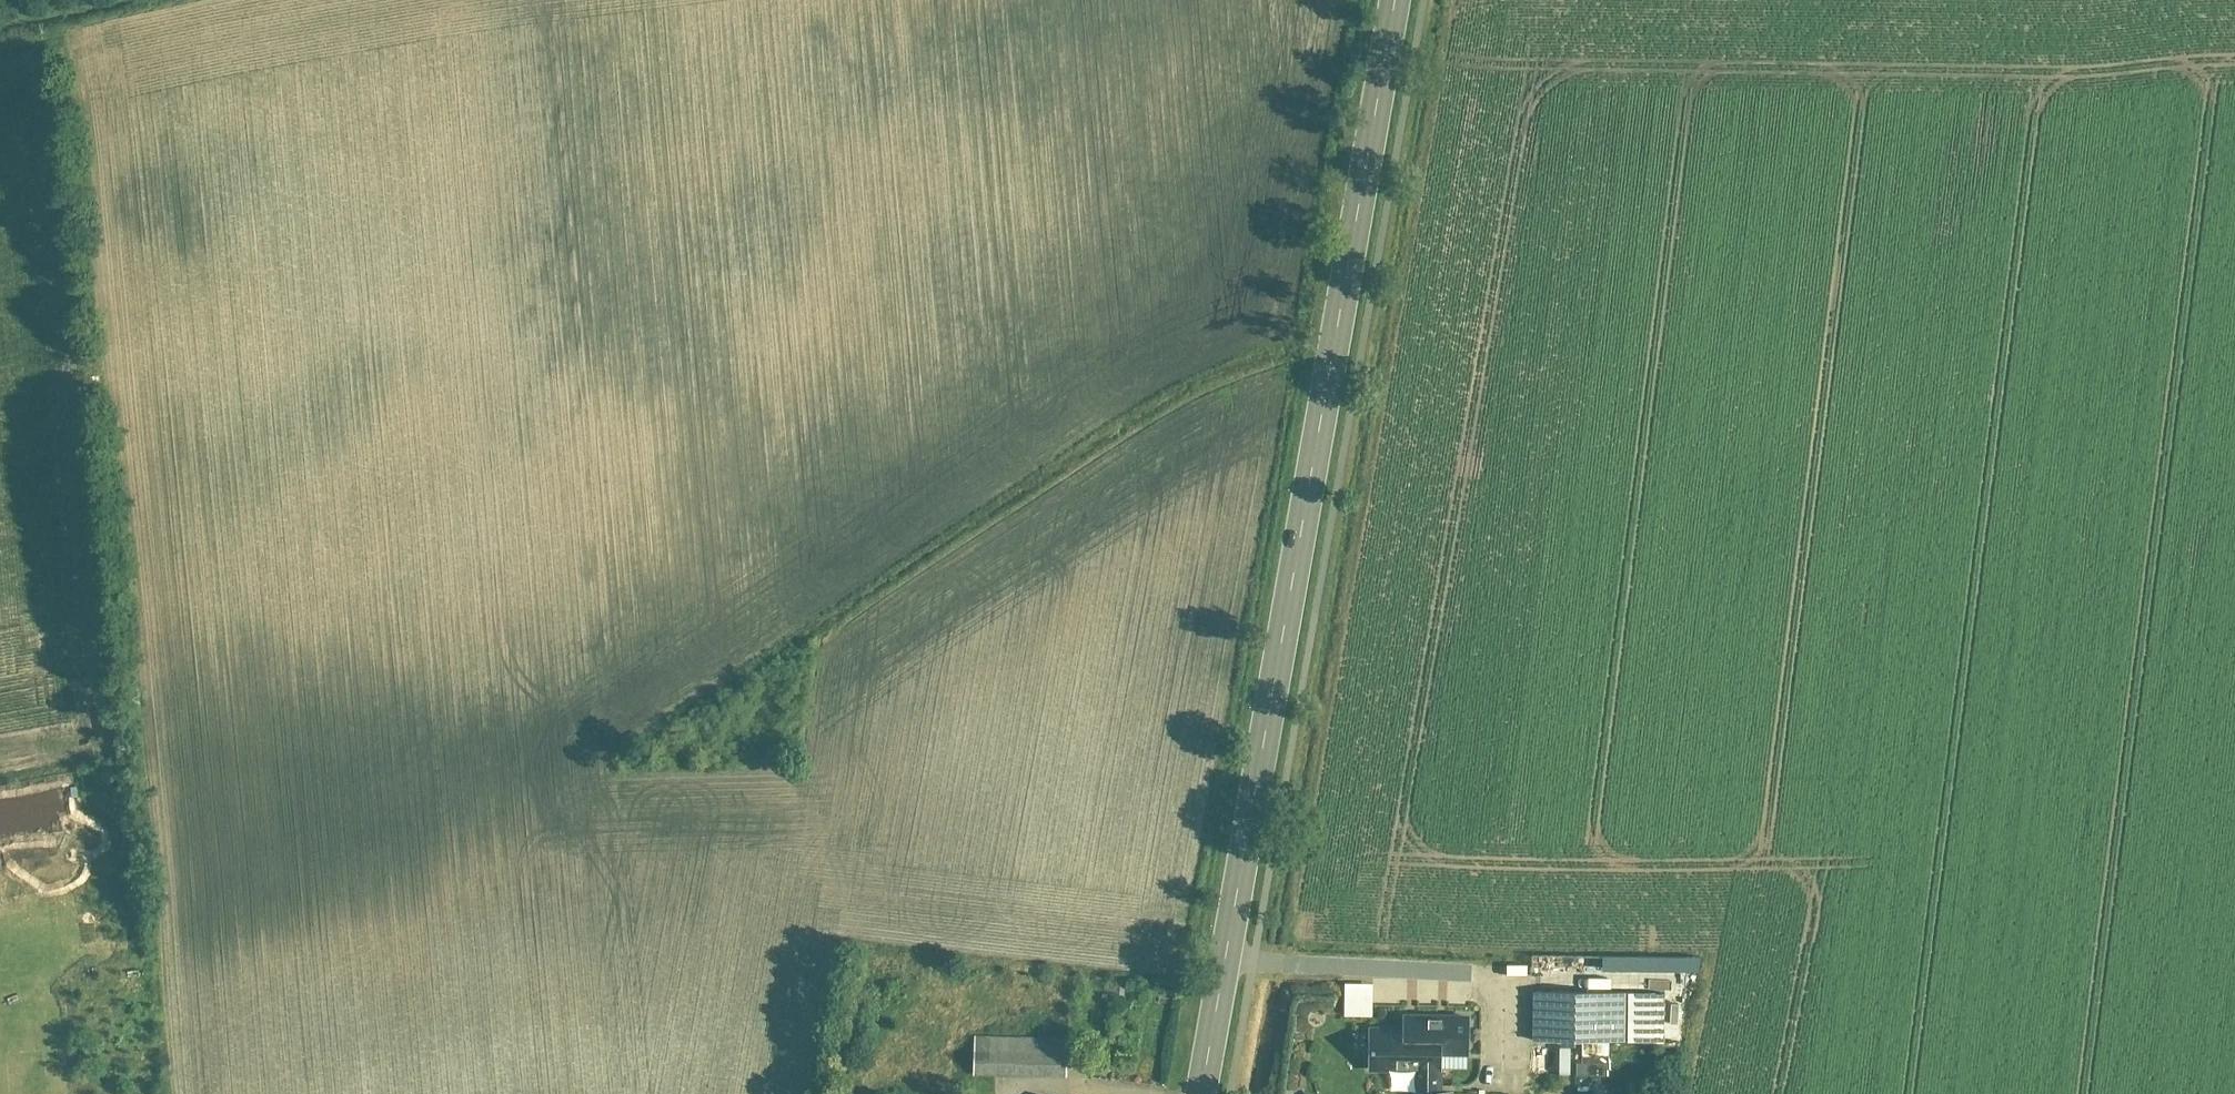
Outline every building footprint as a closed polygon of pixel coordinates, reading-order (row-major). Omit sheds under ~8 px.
[(1537,996),(1537,1046),(1657,1046),(1657,996),(1537,996)] [(1417,1093),(1444,1093),(1446,1030),(1373,1027),(1371,1071),(1418,1073),(1417,1093)] [(979,1041),(978,1077),(1064,1080),(1065,1044),(979,1041)]
